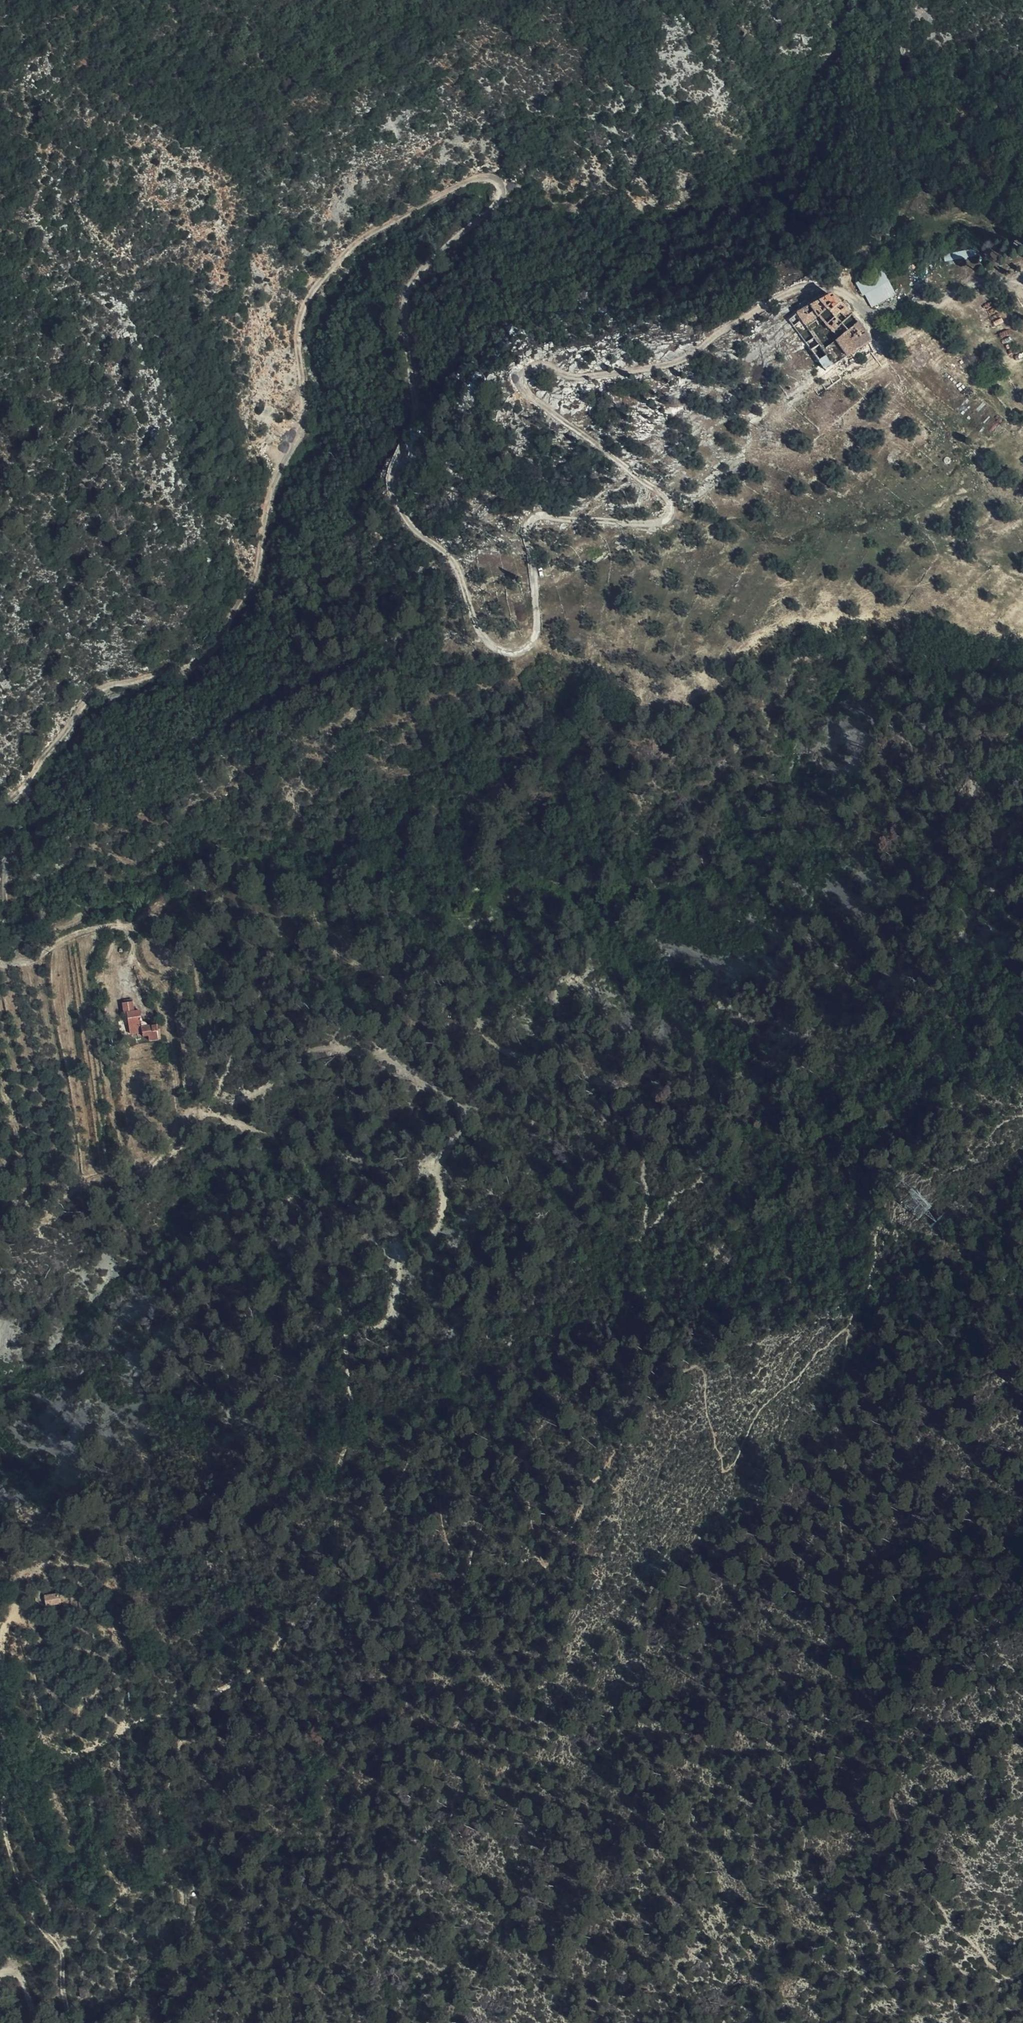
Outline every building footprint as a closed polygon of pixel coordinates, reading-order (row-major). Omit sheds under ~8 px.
[(881,269),(871,273),(876,286),(886,282),(881,269)] [(846,369),(871,353),(867,345),(872,342),(862,325),(829,294),(804,308),(787,321),(827,370),(837,365),(846,369)] [(118,1025),(120,1044),(135,1042),(135,1046),(141,1046),(142,1050),(150,1049),(148,1035),(144,1036),(138,1029),(133,1029),(132,1018),(126,1019),(125,1007),(115,1008),(115,1011),(114,1011),(116,1025),(118,1025)] [(60,1591),(45,1593),(47,1604),(62,1603),(60,1591)]
